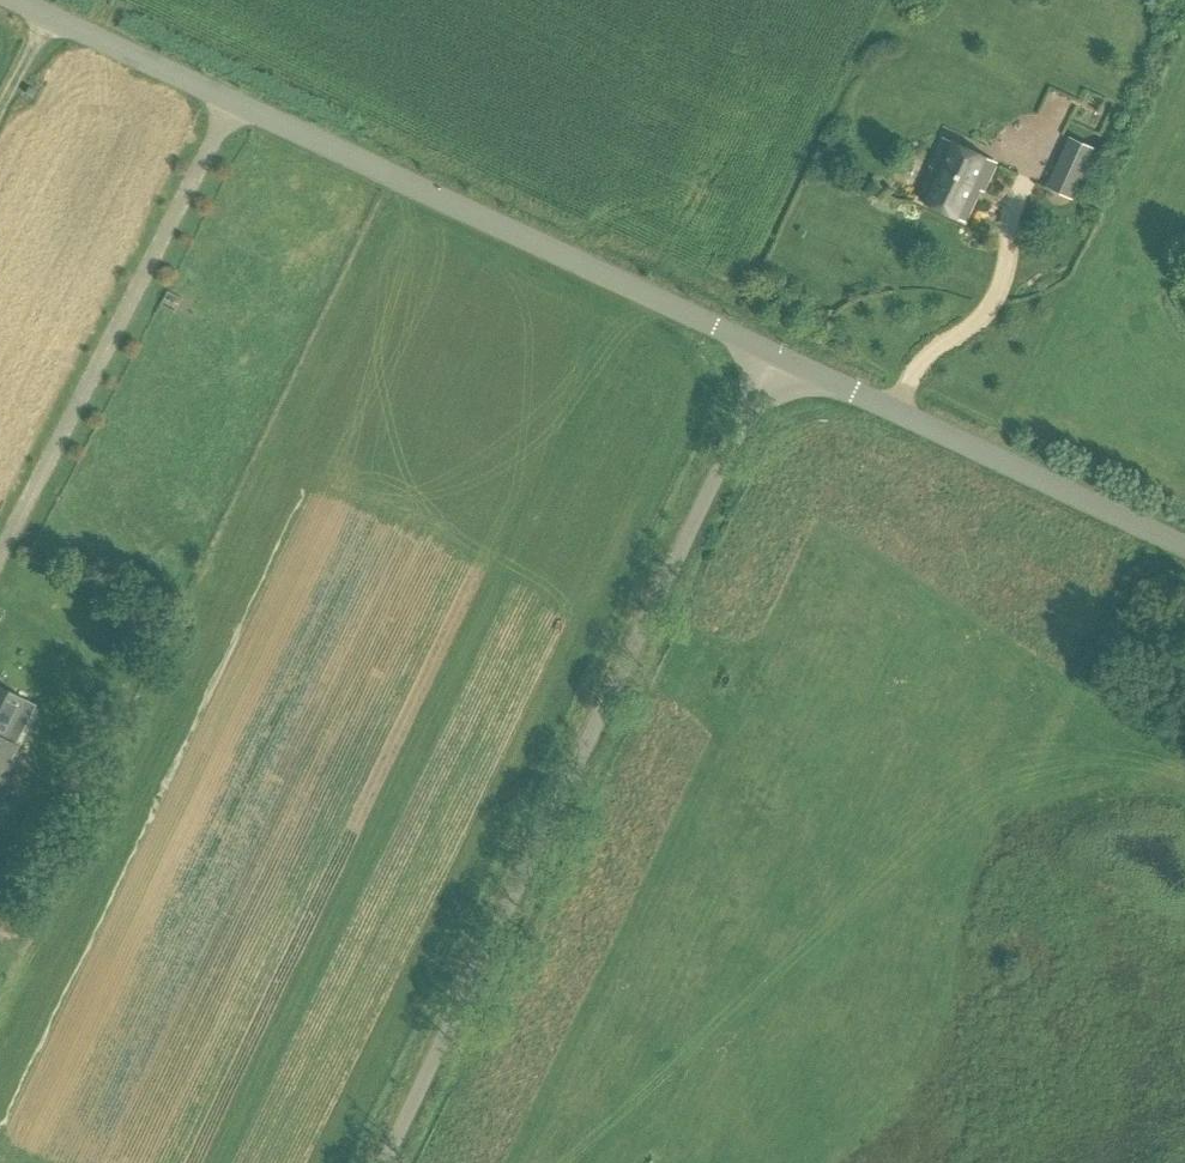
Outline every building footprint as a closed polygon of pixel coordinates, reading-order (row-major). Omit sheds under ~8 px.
[(983,190),(995,163),(944,139),(931,166),(935,168),(920,199),(965,220),(979,188),(983,190)] [(1062,152),(1051,176),(1078,188),(1089,163),(1062,151),(1062,152)] [(0,689),(0,793),(1,794),(11,774),(4,771),(17,747),(14,746),(31,713),(4,698),(7,693),(0,689)]
